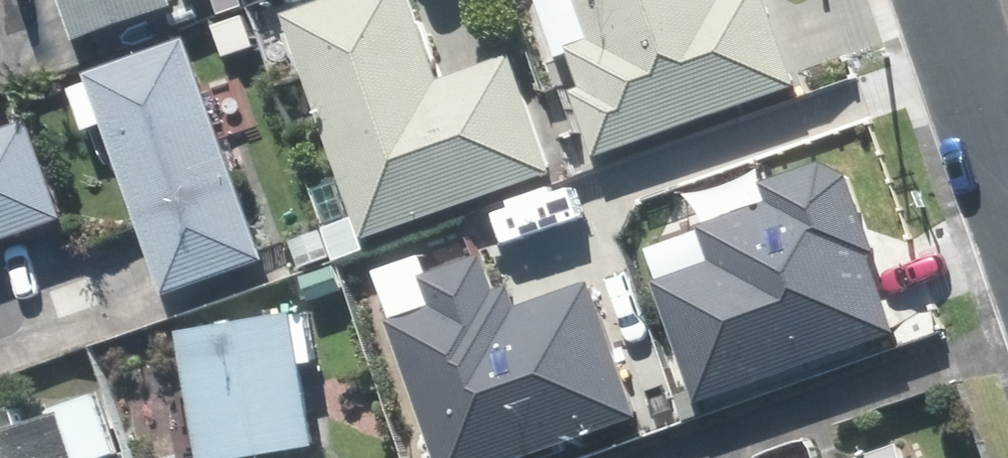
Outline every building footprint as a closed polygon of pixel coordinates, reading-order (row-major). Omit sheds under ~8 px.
[(95,40),(187,6),(185,0),(80,0),(95,40)] [(374,240),(563,175),(522,58),(450,82),(421,0),(341,0),(296,15),(374,240)] [(595,87),(585,91),(607,155),(808,85),(778,0),(590,0),(605,40),(582,48),(595,87)] [(257,9),(224,18),(233,47),(266,37),(257,9)] [(201,42),(105,74),(181,293),(277,259),(201,42)] [(0,138),(0,245),(76,219),(43,123),(0,138)] [(586,134),(568,141),(579,174),(598,167),(586,134)] [(375,249),(364,219),(333,229),(344,260),(375,249)] [(539,233),(493,324),(681,416),(741,295),(665,259),(652,286),(539,233)] [(341,282),(311,294),(318,312),(348,302),(341,282)] [(194,335),(214,457),(256,457),(331,445),(318,365),(329,364),(320,313),(194,335)] [(138,455),(119,394),(74,408),(76,415),(43,427),(38,413),(0,425),(0,457),(128,457),(138,455)] [(911,445),(874,457),(916,457),(911,445)]
